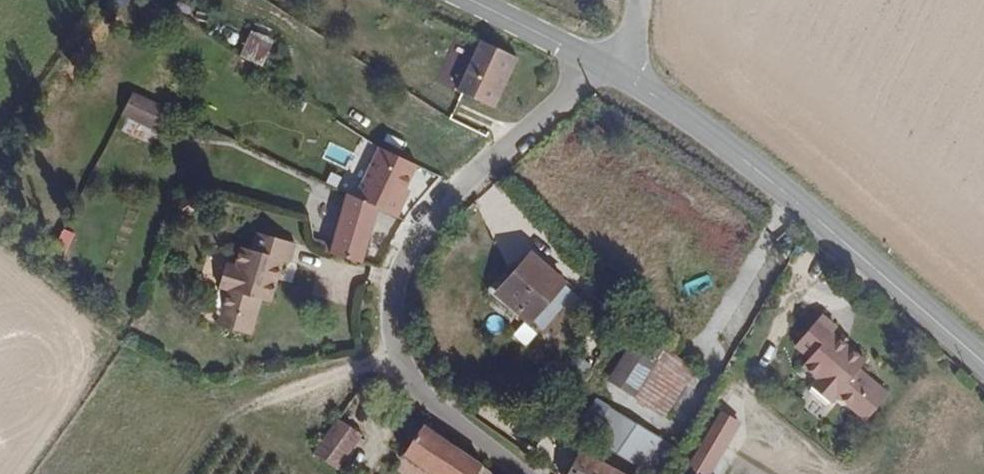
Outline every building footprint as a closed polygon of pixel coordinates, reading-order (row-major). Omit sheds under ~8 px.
[(238,54),(260,65),(274,39),(252,28),(238,54)] [(488,115),(510,64),(473,46),(450,97),(488,115)] [(171,111),(136,93),(123,115),(159,132),(171,111)] [(414,174),(373,155),(368,165),(409,186),(414,174)] [(390,222),(409,186),(368,165),(350,202),(376,215),(390,222)] [(376,215),(350,202),(341,198),(335,210),(371,229),(376,215)] [(359,265),(371,229),(335,210),(319,251),(359,265)] [(266,305),(282,261),(288,261),(294,244),(257,232),(252,250),(238,250),(232,267),(221,264),(213,290),(224,293),(220,310),(252,317),(256,304),(266,305)] [(526,329),(558,292),(526,265),(494,301),(526,329)] [(247,332),(252,317),(220,310),(216,323),(247,332)] [(868,396),(834,366),(837,361),(822,347),(793,380),(807,391),(802,399),(817,413),(816,423),(832,438),(838,433),(854,446),(878,418),(862,403),(868,396)] [(626,408),(648,379),(623,359),(601,390),(626,408)] [(593,402),(578,434),(651,467),(665,436),(593,402)] [(739,430),(725,419),(688,473),(709,473),(739,430)] [(420,427),(400,456),(422,473),(474,473),(479,468),(420,427)] [(357,446),(332,429),(307,464),(322,473),(334,473),(357,446)] [(577,460),(569,473),(598,473),(577,460)]
